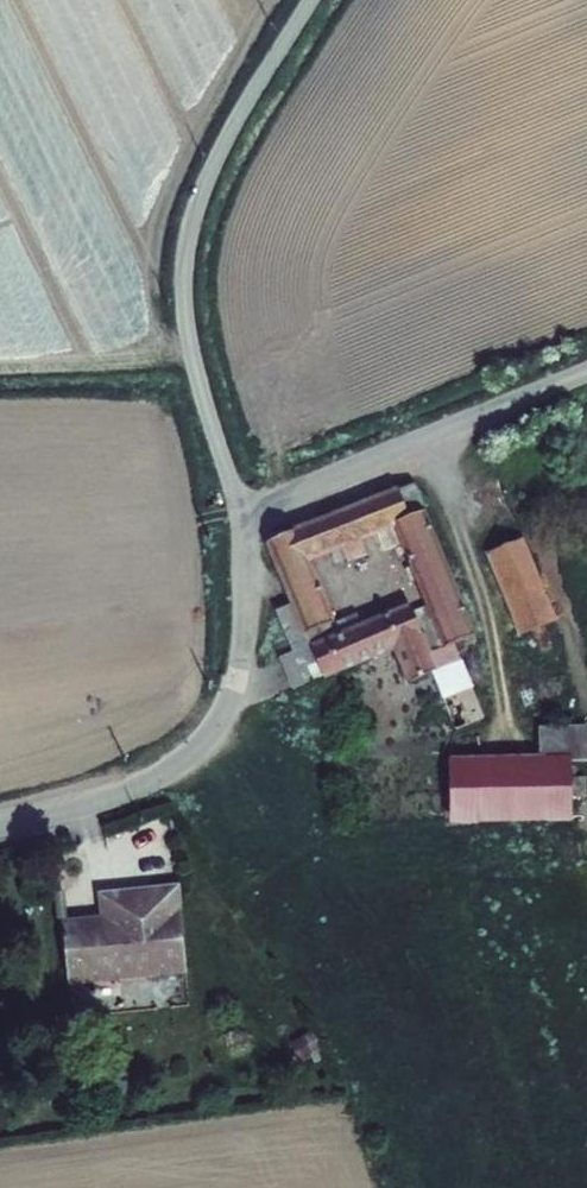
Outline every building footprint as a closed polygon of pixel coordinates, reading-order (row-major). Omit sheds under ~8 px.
[(491,618),(429,467),(285,528),(310,588),(319,611),(342,666),(410,637),(423,671),(450,660),(472,714),(505,700),(475,625),(491,618)] [(536,521),(504,534),(538,617),(571,604),(536,521)] [(310,588),(291,596),(299,619),(319,611),(310,588)] [(342,666),(319,611),(299,619),(308,641),(298,645),(311,678),(342,666)] [(446,763),(447,830),(572,827),(570,765),(586,765),(586,728),(537,729),(538,761),(446,763)] [(117,897),(75,905),(84,958),(164,944),(165,950),(201,945),(188,862),(113,873),(117,897)]
